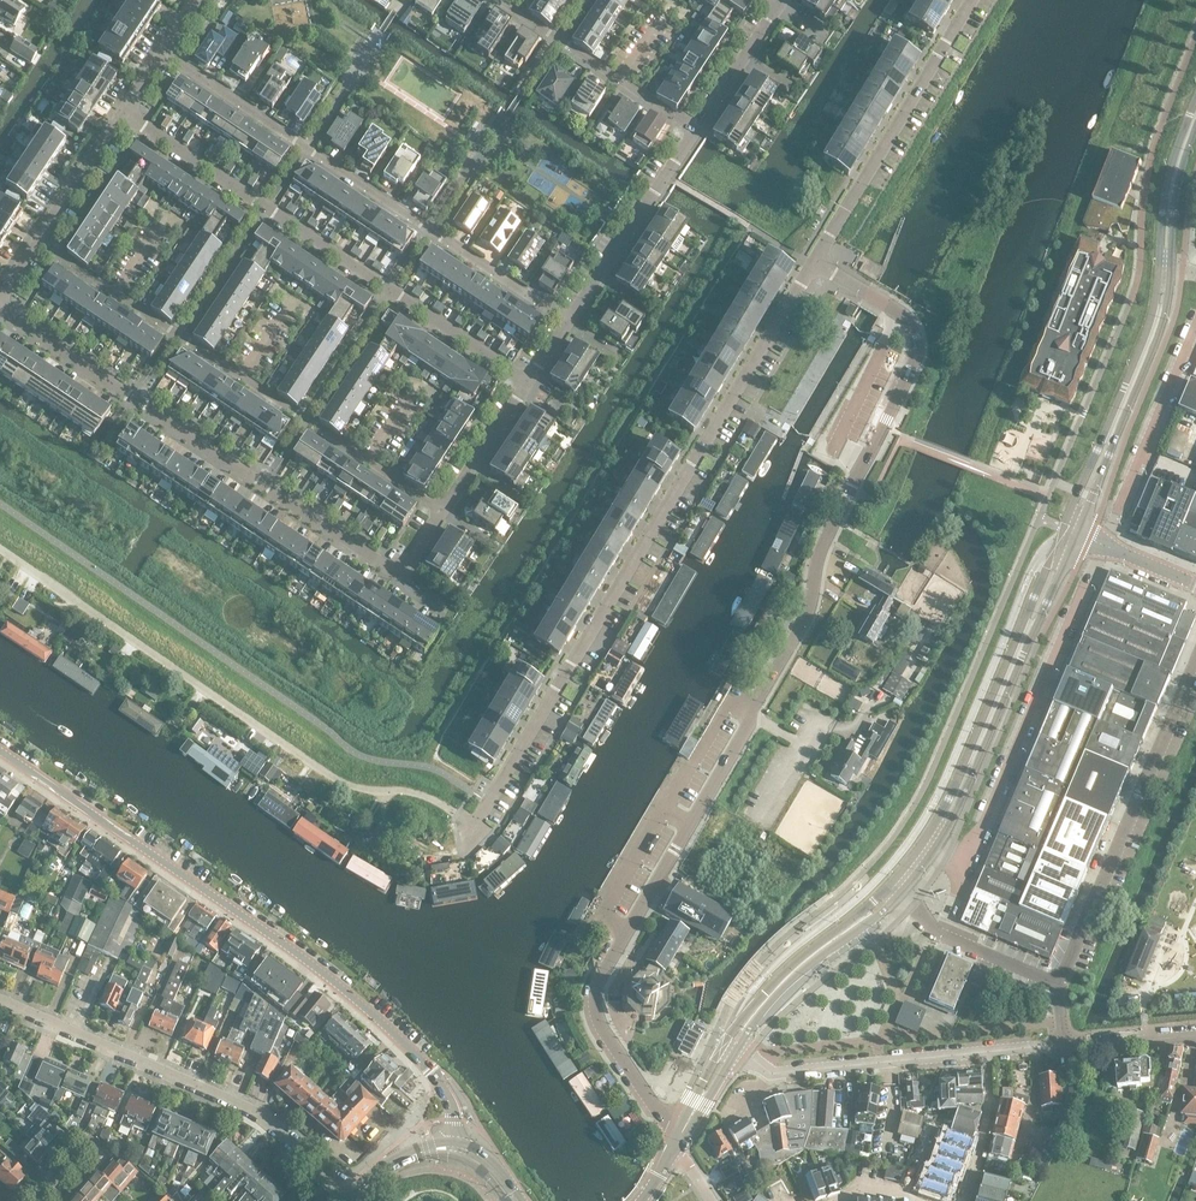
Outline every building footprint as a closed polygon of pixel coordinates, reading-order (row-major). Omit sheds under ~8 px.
[(12,0),(0,0),(0,17),(14,26),(25,9),(12,0)] [(155,0),(132,0),(130,2),(154,18),(162,6),(154,2),(155,0)] [(390,1),(389,0),(383,0),(379,6),(385,10),(390,1)] [(442,2),(438,0),(418,0),(415,4),(433,16),(442,2)] [(480,10),(474,6),(477,1),(476,0),(460,0),(445,22),(464,34),(480,10)] [(558,0),(539,0),(538,3),(558,16),(565,5),(558,0)] [(604,0),(600,0),(594,9),(614,22),(621,11),(604,0)] [(628,0),(604,0),(621,11),(629,1),(628,0)] [(721,1),(722,0),(706,0),(704,3),(706,4),(715,10),(721,1)] [(743,0),(722,0),(721,1),(734,10),(743,17),(750,5),(743,0)] [(822,0),(804,0),(802,4),(830,23),(838,11),(822,0)] [(929,0),(921,0),(916,8),(940,23),(947,11),(929,0)] [(947,11),(954,0),(929,0),(947,11)] [(721,30),(734,10),(721,1),(715,10),(707,21),(720,30),(721,30)] [(154,18),(130,2),(123,14),(146,29),(154,18)] [(558,16),(538,3),(530,14),(550,27),(558,16)] [(940,23),(916,8),(909,20),(933,35),(940,23)] [(614,22),(594,9),(587,20),(607,33),(614,22)] [(489,58),(512,23),(506,19),(507,17),(504,15),(503,17),(494,12),(485,26),(492,31),(483,44),(482,43),(477,50),(489,58)] [(146,29),(123,14),(115,25),(138,41),(146,29)] [(607,33),(587,20),(580,31),(600,44),(607,33)] [(727,34),(721,30),(720,30),(707,21),(700,32),(720,45),(727,34)] [(243,35),(248,27),(240,22),(235,29),(243,35)] [(531,33),(534,26),(526,23),(523,30),(531,33)] [(138,41),(115,25),(107,36),(131,52),(138,41)] [(526,64),(539,43),(540,42),(521,30),(516,38),(518,40),(504,60),(518,69),(523,62),(526,64)] [(904,43),(908,33),(901,30),(896,40),(904,43)] [(223,57),(235,39),(224,31),(218,41),(212,37),(200,55),(199,55),(196,60),(205,66),(205,65),(208,67),(217,53),(223,57)] [(600,44),(580,31),(573,42),(592,55),(600,44)] [(720,45),(700,32),(693,43),(712,56),(720,45)] [(110,71),(117,60),(123,64),(131,52),(107,36),(99,48),(104,52),(99,64),(94,61),(86,73),(109,88),(117,76),(110,71)] [(822,54),(812,48),(796,37),(787,49),(787,50),(811,66),(813,68),(822,54)] [(39,51),(19,38),(11,50),(31,63),(39,51)] [(246,82),(260,61),(262,62),(269,51),(261,46),(262,45),(260,43),(259,45),(251,39),(244,49),(241,53),(242,53),(230,71),(238,77),(240,75),(246,80),(245,82),(246,82)] [(712,56),(693,43),(685,54),(705,67),(712,56)] [(919,57),(912,53),(895,43),(888,55),(912,70),(919,57)] [(811,66),(787,50),(787,49),(785,48),(776,61),(802,79),(811,66)] [(705,67),(685,54),(678,65),(698,78),(705,67)] [(912,70),(888,55),(881,67),(905,81),(912,70)] [(698,78),(678,65),(671,76),(691,89),(698,78)] [(286,88),(292,79),(274,67),(256,94),(262,98),(260,101),(272,109),(285,89),(286,88)] [(905,81),(881,67),(874,78),(898,93),(905,81)] [(556,106),(574,79),(566,73),(563,77),(561,76),(562,75),(556,71),(555,72),(553,71),(538,94),(556,106)] [(109,88),(86,73),(79,84),(101,99),(109,88)] [(777,90),(754,75),(746,87),(769,102),(777,90)] [(691,89),(671,76),(664,86),(684,100),(691,89)] [(898,93),(874,78),(867,90),(891,105),(898,93)] [(178,107),(191,87),(180,80),(167,99),(178,107)] [(589,118),(607,92),(589,80),(566,114),(583,126),(589,118)] [(302,124),(320,98),(313,94),(316,90),(305,82),(287,109),(295,115),(295,114),(298,116),(295,120),(302,124)] [(101,99),(79,84),(71,96),(94,111),(101,99)] [(684,100),(664,86),(656,98),(676,111),(684,100)] [(189,114),(202,94),(191,87),(178,107),(189,114)] [(769,102),(746,87),(738,100),(761,114),(769,102)] [(891,105),(867,90),(860,102),(884,116),(891,105)] [(200,121),(213,101),(202,94),(189,114),(200,121)] [(94,111),(71,96),(63,107),(86,122),(94,111)] [(620,136),(637,111),(630,107),(631,105),(626,101),(619,96),(606,115),(612,119),(606,127),(620,136)] [(761,114),(738,100),(730,112),(753,126),(761,114)] [(210,128),(224,109),(213,101),(200,121),(210,128)] [(884,116),(860,102),(853,114),(877,128),(884,116)] [(61,138),(70,128),(78,134),(86,122),(63,107),(56,119),(60,122),(52,133),(39,124),(31,136),(37,140),(58,154),(66,142),(61,138)] [(221,136),(234,116),(224,109),(210,128),(221,136)] [(753,126),(730,112),(722,124),(745,138),(753,126)] [(877,128),(853,114),(845,125),(870,140),(877,128)] [(169,125),(173,120),(168,116),(164,122),(169,125)] [(232,143),(245,123),(234,116),(221,136),(232,143)] [(344,152),(363,124),(351,116),(345,126),(338,122),(328,138),(334,142),(332,144),(344,152)] [(648,152),(661,131),(665,126),(650,116),(632,141),(648,152)] [(166,130),(169,125),(164,122),(161,127),(166,130)] [(243,150),(256,130),(245,123),(232,143),(243,150)] [(745,138),(722,124),(714,136),(736,151),(745,138)] [(870,140),(845,125),(839,137),(863,151),(870,140)] [(254,157),(267,137),(256,130),(243,150),(254,157)] [(191,139),(194,134),(189,131),(186,136),(191,139)] [(371,174),(386,151),(390,145),(389,145),(381,140),(382,138),(382,137),(381,137),(373,132),(373,131),(358,153),(358,154),(366,159),(361,167),(362,168),(362,167),(370,173),(371,174)] [(188,144),(191,139),(186,136),(183,141),(188,144)] [(264,164),(278,145),(267,137),(254,157),(264,164)] [(863,151),(839,137),(831,149),(856,163),(863,151)] [(58,154),(37,140),(30,151),(51,165),(58,154)] [(158,159),(136,145),(130,155),(140,162),(141,162),(152,169),(158,159)] [(213,154),(216,149),(211,145),(208,150),(213,154)] [(276,172),(289,152),(278,145),(264,164),(276,172)] [(403,185),(420,160),(402,148),(384,176),(397,185),(399,182),(403,185)] [(856,163),(831,149),(824,161),(848,176),(856,163)] [(209,159),(213,154),(208,150),(204,155),(209,159)] [(51,165),(30,151),(22,162),(43,177),(51,165)] [(1128,197),(1141,163),(1113,152),(1085,223),(1088,228),(1109,231),(1112,226),(1130,224),(1135,201),(1128,197)] [(160,181),(166,171),(164,170),(167,165),(158,159),(152,169),(145,179),(146,180),(158,188),(162,183),(160,181)] [(234,168),(238,163),(233,160),(229,165),(234,168)] [(43,177),(22,162),(14,174),(35,188),(43,177)] [(145,179),(152,169),(141,162),(140,162),(126,183),(138,191),(146,180),(145,179)] [(167,194),(180,174),(167,165),(164,170),(166,171),(160,181),(162,183),(158,188),(167,194)] [(231,173),(234,168),(229,165),(226,170),(231,173)] [(304,191),(317,171),(308,165),(304,170),(302,169),(293,183),(304,191)] [(315,198),(328,178),(317,171),(304,191),(315,198)] [(432,199),(438,190),(440,191),(446,182),(433,173),(427,181),(423,179),(424,178),(423,177),(415,190),(415,191),(416,190),(420,192),(412,203),(426,212),(434,201),(432,199)] [(22,196),(28,200),(35,188),(14,174),(6,186),(11,189),(3,200),(0,198),(0,215),(15,225),(23,213),(15,208),(22,196)] [(181,196),(188,186),(186,184),(189,180),(180,174),(167,194),(180,202),(183,197),(181,196)] [(256,182),(259,177),(254,174),(251,179),(256,182)] [(138,191),(126,183),(118,178),(111,189),(131,202),(138,191)] [(326,205),(339,185),(328,178),(315,198),(326,205)] [(253,188),(256,182),(251,179),(248,184),(253,188)] [(189,208),(202,188),(189,180),(186,184),(188,186),(181,196),(183,197),(180,202),(189,208)] [(336,212),(350,192),(339,185),(326,205),(336,212)] [(199,215),(213,195),(202,188),(189,208),(199,215)] [(131,202),(111,189),(104,200),(124,213),(131,202)] [(347,219),(360,200),(350,192),(336,212),(347,219)] [(210,222),(217,212),(223,203),(213,195),(199,215),(210,222)] [(471,234),(488,208),(472,197),(455,223),(465,230),(465,229),(470,232),(469,233),(471,234)] [(124,213),(104,200),(97,211),(116,224),(124,213)] [(358,227),(371,207),(360,200),(347,219),(358,227)] [(245,217),(223,203),(217,212),(228,220),(239,228),(245,217)] [(369,234),(382,214),(371,207),(358,227),(369,234)] [(687,225),(665,210),(657,222),(679,237),(687,225)] [(116,224),(97,211),(89,221),(109,235),(116,224)] [(512,234),(520,223),(519,222),(519,223),(502,211),(501,211),(481,241),(481,242),(481,241),(492,248),(493,247),(500,252),(499,253),(507,242),(508,241),(506,240),(511,233),(512,234),(513,234),(512,234)] [(214,242),(214,241),(228,220),(217,212),(210,222),(202,234),(214,242)] [(380,241),(393,221),(382,214),(369,234),(380,241)] [(0,215),(0,231),(8,236),(15,225),(0,215)] [(109,235),(89,221),(82,232),(102,245),(109,235)] [(390,248),(404,228),(393,221),(380,241),(390,248)] [(679,237),(657,222),(649,234),(671,249),(679,237)] [(402,256),(411,241),(409,240),(413,235),(404,228),(390,248),(402,256)] [(284,243),(262,229),(255,240),(264,246),(277,254),(284,243)] [(102,245),(82,232),(75,243),(95,256),(102,245)] [(222,247),(214,241),(214,242),(202,234),(195,245),(214,258),(222,247)] [(526,271),(543,245),(542,244),(542,241),(537,237),(534,239),(527,234),(509,260),(510,260),(511,260),(516,263),(515,264),(526,271)] [(671,249),(649,234),(641,246),(663,261),(671,249)] [(1121,282),(1124,266),(1107,259),(1106,261),(1104,264),(1098,261),(1099,247),(1083,241),(1070,262),(1068,272),(1062,282),(1060,292),(1055,301),(1051,315),(1049,316),(1045,325),(1047,331),(1041,340),(1039,350),(1037,349),(1032,358),(1030,368),(1025,377),(1022,387),(1038,393),(1039,392),(1040,393),(1042,394),(1043,395),(1045,395),(1054,399),(1055,399),(1056,400),(1070,406),(1075,397),(1078,387),(1083,378),(1085,367),(1087,367),(1098,340),(1097,338),(1105,321),(1108,311),(1113,301),(1115,291),(1121,282)] [(95,256),(75,243),(68,254),(87,267),(95,256)] [(282,270),(295,251),(284,243),(277,254),(271,263),(271,264),(280,269),(282,270)] [(214,258),(195,245),(188,256),(207,269),(214,258)] [(271,263),(277,254),(264,246),(251,266),(251,267),(264,275),(271,264),(271,263)] [(663,261),(641,246),(633,258),(655,273),(663,261)] [(430,275),(443,255),(432,247),(419,267),(430,275)] [(293,278),(306,258),(295,251),(282,270),(284,272),(293,278)] [(793,267),(787,264),(769,253),(761,265),(786,279),(793,267)] [(566,276),(573,265),(558,254),(551,265),(550,264),(543,274),(545,275),(538,285),(548,291),(548,290),(553,293),(552,294),(553,295),(561,284),(560,283),(565,275),(566,276)] [(441,282),(454,262),(443,255),(430,275),(441,282)] [(207,269),(188,256),(180,266),(200,279),(207,269)] [(303,285),(317,265),(306,258),(293,278),(302,284),(303,285)] [(655,273),(633,258),(625,270),(647,285),(655,273)] [(264,275),(251,267),(251,266),(244,262),(237,273),(257,286),(264,275)] [(452,289),(465,269),(454,262),(441,282),(452,289)] [(314,292),(327,272),(317,265),(303,285),(305,286),(314,292)] [(786,279),(761,265),(754,277),(778,291),(786,279)] [(200,279),(180,266),(173,277),(193,290),(200,279)] [(53,294),(66,275),(55,267),(42,287),(53,294)] [(277,281),(284,272),(282,270),(280,269),(274,279),(277,281)] [(462,296),(476,276),(465,269),(452,289),(462,296)] [(647,285),(625,270),(617,282),(639,297),(647,285)] [(325,299),(338,279),(327,272),(314,292),(323,298),(325,299)] [(257,286),(237,273),(230,284),(249,297),(257,286)] [(64,301),(77,282),(66,275),(53,294),(64,301)] [(473,303),(486,284),(476,276),(462,296),(473,303)] [(193,290),(173,277),(166,288),(186,301),(193,290)] [(778,291),(754,277),(747,288),(771,303),(778,291)] [(336,306),(342,297),(349,286),(338,279),(325,299),(327,300),(335,306),(336,306)] [(75,309),(88,289),(77,282),(64,301),(75,309)] [(249,297),(230,284),(223,295),(242,308),(249,297)] [(299,296),(305,286),(303,285),(302,284),(295,293),(299,296)] [(484,311),(496,292),(497,291),(486,284),(473,303),(484,311)] [(371,301),(349,286),(342,297),(355,306),(354,307),(364,313),(371,301)] [(186,301),(166,288),(159,299),(178,312),(186,301)] [(771,303),(747,288),(740,300),(764,315),(771,303)] [(86,316),(99,296),(88,289),(75,309),(86,316)] [(495,318),(507,299),(508,298),(497,291),(496,292),(484,311),(495,318)] [(242,308),(223,295),(215,305),(235,318),(242,308)] [(96,323),(109,304),(110,303),(99,296),(86,316),(96,323)] [(341,326),(354,307),(355,306),(342,297),(336,306),(335,306),(328,318),(341,327),(341,326)] [(320,310),(327,300),(325,299),(323,298),(317,307),(320,310)] [(506,325),(518,306),(519,305),(508,298),(507,299),(495,318),(506,325)] [(178,312),(159,299),(151,310),(171,323),(178,312)] [(764,315),(740,300),(733,312),(757,326),(764,315)] [(107,330),(120,312),(120,310),(110,303),(109,304),(96,323),(107,330)] [(645,320),(635,314),(619,303),(610,315),(610,316),(634,332),(633,332),(636,334),(645,320)] [(235,318),(215,305),(208,316),(228,329),(235,318)] [(516,332),(529,314),(530,312),(519,305),(518,306),(506,325),(516,332)] [(853,317),(857,310),(850,305),(845,313),(853,317)] [(118,337),(130,319),(131,318),(120,310),(120,312),(107,330),(118,337)] [(528,340),(540,321),(541,320),(530,312),(529,314),(516,332),(528,340)] [(757,326),(733,312),(726,323),(750,338),(757,326)] [(410,327),(388,313),(381,324),(388,329),(389,328),(403,338),(410,327)] [(634,332),(610,316),(610,315),(608,314),(599,327),(625,345),(633,332),(634,332)] [(228,329),(208,316),(201,327),(221,340),(228,329)] [(129,345),(141,326),(142,325),(131,318),(130,319),(118,337),(129,345)] [(348,330),(341,326),(341,327),(328,318),(321,328),(340,342),(348,330)] [(750,338),(726,323),(719,335),(743,350),(750,338)] [(140,352),(152,333),(153,332),(142,325),(141,326),(129,345),(140,352)] [(221,340),(201,327),(193,338),(213,351),(221,340)] [(408,354),(421,335),(410,327),(403,338),(397,347),(398,348),(406,353),(408,354)] [(340,342),(321,328),(313,339),(333,353),(340,342)] [(397,347),(403,338),(389,328),(388,329),(375,349),(390,359),(398,348),(397,347)] [(151,359),(163,341),(164,340),(153,332),(152,333),(140,352),(151,359)] [(419,362),(432,342),(421,335),(408,354),(411,356),(419,362)] [(743,350),(719,335),(712,347),(736,362),(743,350)] [(333,353),(313,339),(306,350),(326,363),(333,353)] [(430,369),(443,349),(432,342),(419,362),(427,367),(430,369)] [(19,351),(7,343),(0,354),(0,374),(2,376),(19,351)] [(598,358),(576,343),(568,356),(590,370),(598,358)] [(390,359),(375,349),(370,346),(363,357),(383,370),(390,359)] [(736,362),(712,347),(705,359),(729,373),(736,362)] [(440,376),(454,356),(443,349),(430,369),(432,370),(440,376)] [(326,363),(306,350),(299,361),(319,374),(326,363)] [(14,383),(30,359),(19,351),(2,376),(14,383)] [(179,378),(192,359),(183,352),(179,357),(178,356),(168,371),(179,378)] [(404,366),(411,356),(408,354),(406,353),(399,362),(404,366)] [(451,383),(464,363),(454,356),(440,376),(449,382),(451,383)] [(590,370),(568,356),(560,368),(582,383),(590,370)] [(383,370),(363,357),(356,368),(376,381),(383,370)] [(25,391),(42,366),(30,359),(14,383),(25,391)] [(190,385),(203,366),(192,359),(179,378),(190,385)] [(729,373),(705,359),(698,370),(722,385),(729,373)] [(319,374),(299,361),(292,372),(312,385),(319,374)] [(462,390),(468,381),(475,371),(464,363),(451,383),(454,385),(462,390)] [(36,398),(53,374),(42,366),(25,391),(36,398)] [(201,393),(214,373),(203,366),(190,385),(201,393)] [(426,380),(432,370),(430,369),(427,367),(421,377),(426,380)] [(376,381),(356,368),(349,378),(368,391),(376,381)] [(582,383),(560,368),(551,380),(574,395),(582,383)] [(722,385),(698,370),(691,382),(715,397),(722,385)] [(497,385),(475,371),(468,381),(483,391),(483,392),(490,397),(497,385)] [(312,385),(292,372),(285,383),(304,396),(312,385)] [(212,400),(225,380),(214,373),(201,393),(212,400)] [(48,406),(64,381),(53,374),(36,398),(48,406)] [(368,391),(349,378),(341,389),(361,402),(368,391)] [(222,407),(236,387),(225,380),(212,400),(222,407)] [(59,414),(76,389),(64,381),(48,406),(59,414)] [(470,411),(483,392),(483,391),(468,381),(462,390),(454,402),(469,412),(470,411)] [(1192,381),(1180,409),(1180,410),(1184,412),(1195,417),(1195,383),(1192,381)] [(448,394),(454,385),(451,383),(449,382),(443,391),(448,394)] [(715,397),(691,382),(684,394),(708,409),(715,397)] [(304,396),(285,383),(277,394),(297,407),(304,396)] [(233,414),(246,394),(236,387),(222,407),(233,414)] [(71,421),(87,397),(76,389),(59,414),(71,421)] [(361,402),(341,389),(334,400),(354,413),(361,402)] [(244,421),(257,402),(246,394),(233,414),(244,421)] [(708,409),(684,394),(677,406),(701,420),(708,409)] [(82,429),(99,404),(87,397),(71,421),(82,429)] [(354,413),(334,400),(327,411),(347,424),(354,413)] [(255,429),(268,409),(257,402),(244,421),(255,429)] [(474,414),(470,411),(469,412),(454,402),(447,413),(466,426),(474,414)] [(94,437),(110,412),(99,404),(82,429),(94,437)] [(701,420),(677,406),(669,418),(693,432),(701,420)] [(266,436),(279,416),(268,409),(255,429),(266,436)] [(554,425),(532,410),(523,422),(546,437),(554,425)] [(347,424),(327,411),(320,422),(339,435),(347,424)] [(466,426),(447,413),(439,423),(459,437),(466,426)] [(277,443),(286,429),(285,428),(288,422),(279,416),(266,436),(277,443)] [(753,438),(758,428),(759,427),(748,421),(742,431),(753,438)] [(546,437),(523,422),(515,434),(538,449),(546,437)] [(459,437),(439,423),(432,434),(452,447),(459,437)] [(128,457),(141,436),(142,435),(130,427),(116,449),(128,457)] [(765,432),(740,474),(753,481),(778,439),(765,432)] [(452,447),(432,434),(425,445),(445,458),(452,447)] [(538,449),(515,434),(507,446),(530,461),(538,449)] [(139,464),(153,444),(154,443),(142,435),(141,436),(128,457),(139,464)] [(305,462),(318,442),(307,435),(294,455),(305,462)] [(680,455),(675,452),(656,441),(648,453),(672,467),(680,455)] [(316,469),(329,449),(318,442),(305,462),(316,469)] [(150,472),(164,451),(165,450),(154,443),(153,444),(139,464),(150,472)] [(445,458),(425,445),(418,456),(438,469),(445,458)] [(530,461),(507,446),(499,458),(522,473),(530,461)] [(327,476),(340,457),(329,449),(316,469),(327,476)] [(162,480),(176,459),(176,458),(165,450),(164,451),(150,472),(162,480)] [(672,467),(648,453),(641,464),(665,479),(672,467)] [(438,469),(418,456),(411,467),(431,480),(438,469)] [(337,484),(351,464),(340,457),(327,476),(337,484)] [(173,487),(187,467),(188,465),(176,458),(176,459),(162,480),(173,487)] [(522,473),(499,458),(491,471),(513,486),(522,473)] [(348,491),(361,471),(351,464),(337,484),(348,491)] [(665,479),(641,464),(634,476),(658,491),(665,479)] [(185,495),(198,474),(199,473),(188,465),(187,467),(173,487),(185,495)] [(431,480),(411,467),(403,478),(423,491),(431,480)] [(298,479),(301,474),(296,470),(293,475),(298,479)] [(359,498),(372,478),(361,471),(348,491),(359,498)] [(196,502),(210,482),(211,481),(199,473),(198,474),(185,495),(196,502)] [(811,474),(795,509),(805,513),(821,479),(811,474)] [(294,484),(298,479),(293,475),(289,481),(294,484)] [(736,475),(715,511),(727,519),(748,483),(736,475)] [(658,491),(634,476),(627,488),(651,502),(658,491)] [(370,505),(383,485),(372,478),(359,498),(370,505)] [(1174,488),(1151,479),(1150,480),(1138,509),(1147,513),(1148,514),(1138,538),(1151,544),(1174,488)] [(207,510),(221,489),(222,488),(211,481),(210,482),(196,502),(207,510)] [(319,493),(323,488),(318,485),(314,490),(319,493)] [(381,512),(394,493),(383,485),(370,505),(381,512)] [(219,518),(233,497),(233,496),(222,488),(221,489),(207,510),(219,518)] [(651,502),(627,488),(620,500),(644,514),(651,502)] [(316,498),(319,493),(314,490),(311,495),(316,498)] [(392,520),(405,500),(394,493),(381,512),(392,520)] [(518,510),(508,504),(492,493),(484,505),(483,506),(507,522),(509,524),(518,510)] [(230,525),(244,504),(245,503),(233,496),(233,497),(219,518),(230,525)] [(711,512),(715,504),(704,498),(700,505),(711,512)] [(341,508),(344,502),(339,499),(336,504),(341,508)] [(1168,551),(1187,506),(1171,499),(1151,544),(1168,551)] [(403,527),(416,507),(405,500),(392,520),(403,527)] [(644,514),(620,500),(613,511),(637,526),(644,514)] [(242,533),(256,511),(245,503),(244,504),(230,525),(242,533)] [(338,513),(341,508),(336,504),(333,509),(338,513)] [(507,522),(483,506),(484,505),(481,504),(472,517),(499,535),(507,522)] [(347,506),(335,522),(348,530),(359,514),(347,506)] [(1140,529),(1147,513),(1138,509),(1131,525),(1140,529)] [(253,540),(268,518),(256,511),(242,533),(253,540)] [(637,526),(613,511),(606,523),(630,538),(637,526)] [(363,522),(366,517),(361,513),(358,519),(363,522)] [(790,513),(763,569),(776,575),(802,519),(790,513)] [(1191,513),(1184,530),(1195,536),(1195,515),(1191,513)] [(726,526),(711,517),(689,555),(703,563),(726,526)] [(264,548),(279,526),(268,518),(253,540),(264,548)] [(359,527),(363,522),(358,519),(354,524),(359,527)] [(630,538),(606,523),(599,535),(623,549),(630,538)] [(276,556),(290,534),(279,526),(264,548),(276,556)] [(384,536),(388,531),(383,528),(379,533),(384,536)] [(1184,530),(1174,553),(1185,558),(1189,560),(1190,559),(1195,562),(1195,536),(1184,530)] [(474,545),(451,531),(443,543),(465,558),(474,545)] [(381,541),(384,536),(379,533),(376,538),(381,541)] [(287,563),(302,541),(290,534),(276,556),(287,563)] [(623,549),(599,535),(592,547),(616,561),(623,549)] [(299,571),(313,549),(302,541),(287,563),(299,571)] [(465,558),(443,543),(435,555),(457,570),(465,558)] [(685,556),(688,550),(677,544),(674,550),(685,556)] [(616,561),(592,547),(585,558),(609,573),(616,561)] [(310,578),(325,556),(313,549),(299,571),(310,578)] [(672,567),(679,555),(673,551),(666,563),(672,567)] [(457,570),(435,555),(427,567),(449,582),(457,570)] [(321,586),(336,564),(325,556),(310,578),(321,586)] [(609,573),(585,558),(577,570),(602,585),(609,573)] [(333,594),(347,572),(336,564),(321,586),(333,594)] [(683,564),(651,620),(666,629),(698,573),(683,564)] [(602,585),(577,570),(570,582),(594,596),(602,585)] [(887,628),(883,626),(888,618),(884,615),(896,593),(893,591),(895,589),(888,585),(890,581),(874,572),(872,575),(865,571),(860,580),(868,586),(881,593),(886,596),(877,611),(875,610),(859,637),(872,645),(877,637),(881,639),(887,628)] [(1135,620),(1149,587),(1113,572),(1111,571),(1097,604),(1135,620)] [(344,601),(359,579),(347,572),(333,594),(344,601)] [(758,574),(730,624),(745,633),(773,583),(758,574)] [(356,609),(370,587),(359,579),(344,601),(356,609)] [(594,596),(570,582),(563,594),(587,608),(594,596)] [(876,601),(881,593),(868,586),(863,594),(876,601)] [(367,616),(382,594),(370,587),(356,609),(367,616)] [(1184,612),(1187,603),(1186,602),(1149,587),(1135,620),(1186,642),(1195,618),(1195,617),(1184,612)] [(378,624),(393,602),(382,594),(367,616),(378,624)] [(587,608),(563,594),(556,605),(580,620),(587,608)] [(910,600),(898,594),(894,600),(906,607),(910,600)] [(390,632),(404,611),(404,610),(393,602),(378,624),(390,632)] [(1186,642),(1135,620),(1097,604),(1095,611),(1083,637),(1172,675),(1186,642)] [(580,620),(556,605),(549,617),(573,632),(580,620)] [(904,619),(909,610),(901,605),(896,614),(904,619)] [(401,639),(415,618),(416,617),(404,610),(404,611),(390,632),(401,639)] [(413,647),(427,626),(427,625),(416,617),(415,618),(401,639),(413,647)] [(573,632),(549,617),(542,629),(566,643),(573,632)] [(7,622),(0,632),(0,634),(46,664),(54,652),(7,622)] [(645,622),(627,655),(641,663),(660,631),(645,622)] [(424,655),(438,634),(439,633),(427,625),(427,626),(413,647),(424,655)] [(566,643),(542,629),(535,641),(559,655),(566,643)] [(734,630),(709,672),(721,679),(746,637),(734,630)] [(926,664),(941,638),(934,634),(919,660),(926,664)] [(1172,675),(1083,637),(1075,657),(1069,670),(1129,696),(1158,708),(1172,675)] [(115,657),(120,650),(121,650),(114,645),(109,652),(115,657)] [(101,685),(61,657),(53,668),(94,696),(101,685)] [(608,696),(618,702),(637,668),(627,663),(608,696)] [(543,681),(535,676),(519,667),(512,679),(536,693),(543,681)] [(1055,704),(1099,723),(1115,730),(1129,696),(1069,670),(1055,704)] [(911,684),(893,672),(882,689),(901,701),(911,684)] [(536,693),(512,679),(505,691),(529,705),(536,693)] [(161,694),(151,687),(147,693),(157,700),(161,694)] [(529,705),(505,691),(498,702),(522,717),(529,705)] [(661,741),(677,751),(705,706),(689,696),(661,741)] [(1129,696),(1115,730),(1143,742),(1158,708),(1129,696)] [(606,698),(582,741),(595,748),(619,705),(606,698)] [(860,710),(863,702),(853,699),(850,707),(860,710)] [(168,729),(131,702),(122,714),(159,741),(168,729)] [(522,717),(498,702),(491,714),(515,729),(522,717)] [(1086,754),(1099,723),(1055,704),(1027,770),(1071,789),(1086,754)] [(515,729),(491,714),(484,726),(508,741),(515,729)] [(577,727),(580,723),(572,719),(566,729),(578,735),(581,730),(577,727)] [(1143,743),(1143,742),(1115,730),(1099,723),(1086,754),(1130,772),(1136,759),(1141,749),(1143,743)] [(508,741),(484,726),(477,738),(501,752),(508,741)] [(859,772),(875,745),(879,738),(868,732),(865,739),(867,740),(868,743),(863,750),(862,751),(853,746),(853,744),(853,743),(847,740),(836,758),(840,761),(837,766),(831,777),(846,786),(852,774),(855,769),(859,772)] [(250,749),(254,743),(248,738),(243,744),(250,749)] [(501,752),(477,738),(469,750),(493,764),(501,752)] [(592,752),(579,744),(558,780),(572,788),(592,752)] [(237,776),(194,745),(186,755),(204,768),(201,771),(227,790),(237,776)] [(240,766),(256,777),(270,758),(261,751),(257,756),(249,751),(240,766)] [(1130,773),(1086,754),(1071,789),(1043,853),(1088,872),(1098,848),(1108,825),(1113,814),(1130,773)] [(268,763),(260,776),(269,782),(278,770),(268,763)] [(1043,853),(1071,789),(1027,770),(1000,834),(1043,853)] [(1,814),(6,818),(20,796),(15,793),(19,788),(4,777),(0,782),(0,815),(1,814)] [(557,784),(539,817),(551,824),(570,791),(557,784)] [(299,817),(267,794),(257,808),(290,831),(299,817)] [(29,799),(25,804),(22,802),(18,808),(21,810),(17,816),(25,822),(28,817),(34,821),(43,808),(29,799)] [(44,829),(54,835),(67,816),(57,809),(44,829)] [(517,814),(513,820),(522,827),(530,815),(520,809),(517,814)] [(67,816),(54,835),(62,841),(59,845),(60,846),(76,822),(67,816)] [(553,827),(535,818),(517,851),(535,860),(553,827)] [(301,820),(292,835),(338,868),(348,854),(301,820)] [(76,822),(60,846),(66,850),(70,843),(74,846),(78,842),(80,843),(86,834),(83,833),(86,829),(76,822)] [(355,825),(349,833),(359,839),(364,832),(355,825)] [(87,848),(84,853),(83,854),(86,856),(85,859),(87,860),(101,839),(91,832),(82,845),(87,848)] [(1033,878),(1043,853),(1000,834),(995,844),(985,868),(1021,883),(1029,887),(1033,878)] [(500,837),(493,846),(499,851),(503,855),(510,847),(500,837)] [(25,840),(18,853),(28,859),(36,846),(25,840)] [(104,840),(103,841),(94,856),(96,857),(92,864),(98,869),(113,846),(104,840)] [(122,852),(113,846),(98,869),(102,872),(95,883),(103,888),(116,870),(112,867),(122,852)] [(529,866),(518,853),(484,882),(496,895),(529,866)] [(1079,894),(1088,872),(1043,853),(1033,878),(1045,883),(1041,891),(1032,914),(1065,927),(1079,894)] [(393,880),(392,879),(355,857),(354,857),(352,857),(351,857),(350,858),(349,859),(348,861),(348,862),(349,863),(349,864),(350,864),(351,865),(387,887),(388,888),(390,888),(391,888),(392,888),(392,887),(393,887),(393,886),(394,886),(394,885),(394,884),(395,883),(394,882),(394,881),(393,880)] [(122,887),(117,896),(134,907),(150,884),(145,881),(148,875),(129,863),(119,879),(116,883),(122,887)] [(473,875),(471,867),(464,868),(466,878),(473,875)] [(1017,893),(1021,883),(985,868),(976,890),(992,897),(1008,903),(1011,905),(1017,893)] [(59,932),(49,928),(40,949),(55,955),(60,957),(60,956),(62,950),(68,936),(76,917),(98,926),(112,895),(112,894),(111,897),(103,894),(102,895),(99,894),(101,890),(91,885),(92,884),(74,875),(60,906),(67,914),(59,932)] [(1032,914),(1041,891),(1045,883),(1033,878),(1029,887),(1021,883),(1017,893),(1025,896),(1020,909),(1032,914)] [(150,884),(134,907),(134,908),(174,935),(190,911),(184,907),(187,903),(153,880),(150,884)] [(479,896),(477,880),(430,886),(432,903),(479,896)] [(428,890),(397,884),(394,896),(412,900),(413,898),(425,901),(428,890)] [(588,887),(570,920),(570,921),(570,922),(570,923),(570,924),(571,925),(572,925),(572,926),(573,926),(574,926),(575,926),(576,926),(577,926),(578,925),(597,892),(598,891),(598,890),(598,889),(598,888),(597,888),(597,887),(596,886),(596,885),(595,885),(594,885),(593,885),(592,885),(591,885),(590,885),(589,886),(589,887),(588,887)] [(724,913),(679,887),(671,900),(666,909),(662,916),(693,925),(711,935),(719,940),(732,918),(724,913)] [(976,890),(963,923),(987,933),(994,918),(992,897),(977,891),(976,890)] [(16,898),(0,891),(0,910),(10,914),(16,898)] [(1020,909),(1025,896),(1017,893),(1011,905),(1020,909)] [(116,897),(112,895),(98,926),(88,947),(83,958),(90,961),(89,962),(96,965),(96,964),(103,967),(107,958),(100,955),(101,954),(94,951),(95,950),(118,961),(119,959),(123,951),(123,950),(129,953),(146,917),(134,909),(134,908),(134,907),(117,896),(116,897)] [(996,937),(1008,909),(1006,908),(1008,903),(992,897),(994,918),(987,933),(994,936),(996,937)] [(208,910),(198,903),(189,917),(187,922),(184,927),(188,930),(180,941),(181,942),(185,944),(208,910)] [(1020,909),(1011,905),(1008,903),(1006,908),(1008,909),(996,937),(1005,941),(1051,961),(1058,944),(1061,936),(1065,927),(1032,914),(1020,909)] [(53,918),(56,909),(51,907),(47,915),(53,918)] [(218,916),(208,910),(185,944),(191,949),(196,942),(193,940),(201,929),(206,933),(218,916)] [(9,914),(8,919),(7,918),(2,931),(10,934),(15,922),(17,918),(9,914)] [(1163,930),(1166,922),(1151,916),(1148,923),(1163,930)] [(76,917),(68,936),(88,945),(87,947),(88,947),(98,926),(76,917)] [(205,937),(201,943),(201,942),(194,952),(200,955),(205,945),(218,954),(225,943),(222,941),(232,927),(221,919),(207,939),(205,937)] [(803,929),(805,931),(818,922),(816,919),(803,929)] [(668,965),(688,932),(669,920),(643,962),(649,966),(660,972),(663,974),(668,965)] [(1143,981),(1163,930),(1148,923),(1127,975),(1143,981)] [(33,964),(40,949),(46,934),(37,931),(33,941),(22,937),(18,945),(19,945),(11,964),(25,970),(28,961),(33,964)] [(554,932),(539,964),(553,971),(568,939),(554,932)] [(223,952),(226,955),(226,957),(234,962),(248,941),(236,933),(223,952)] [(173,961),(181,942),(171,937),(162,956),(173,961)] [(11,964),(19,945),(18,945),(5,939),(0,952),(0,959),(11,964)] [(260,949),(248,941),(234,962),(239,966),(234,975),(242,982),(256,963),(253,961),(260,949)] [(123,951),(119,959),(127,963),(127,964),(141,971),(146,962),(145,962),(147,958),(133,951),(131,955),(123,951)] [(161,1032),(173,1003),(191,962),(193,957),(184,953),(180,962),(178,961),(162,998),(164,999),(158,1013),(157,1012),(150,1027),(161,1032)] [(37,978),(48,982),(56,965),(58,960),(49,956),(48,958),(46,958),(37,978)] [(56,965),(48,982),(58,987),(70,960),(60,956),(60,957),(58,960),(56,965)] [(953,1012),(972,968),(947,957),(929,1001),(953,1012)] [(137,1009),(144,993),(143,992),(156,962),(147,958),(145,962),(146,962),(141,971),(133,988),(131,994),(126,992),(116,1012),(122,1015),(119,1022),(129,1027),(138,1009),(137,1009)] [(262,968),(256,963),(242,982),(259,996),(280,968),(268,959),(262,968)] [(216,996),(227,974),(210,964),(205,974),(205,975),(209,976),(202,990),(216,996)] [(652,984),(660,972),(649,966),(644,974),(644,976),(644,984),(642,984),(634,992),(635,1003),(643,1011),(654,1010),(662,1003),(662,991),(653,984),(652,984)] [(818,976),(820,979),(833,969),(831,966),(818,976)] [(280,968),(259,996),(270,1006),(291,977),(280,968)] [(538,972),(532,1017),(542,1019),(549,973),(538,972)] [(128,982),(113,976),(99,1006),(114,1012),(115,1011),(116,1012),(126,992),(124,991),(128,982)] [(235,994),(240,983),(227,977),(222,988),(235,994)] [(291,977),(270,1006),(286,1020),(300,1002),(303,998),(297,994),(303,985),(291,977)] [(286,1020),(255,995),(242,984),(235,999),(250,1006),(245,1020),(238,1017),(227,1041),(229,1042),(235,1028),(240,1030),(245,1033),(246,1031),(257,1035),(250,1051),(263,1057),(267,1049),(270,1050),(271,1047),(274,1048),(281,1032),(278,1029),(286,1020)] [(300,1002),(286,1020),(311,1039),(319,1028),(315,1025),(330,1006),(315,994),(306,1006),(300,1002)] [(1130,1004),(1137,1002),(1135,996),(1128,998),(1130,1004)] [(173,1003),(161,1032),(171,1037),(178,1021),(184,1007),(178,1004),(178,1005),(173,1003)] [(916,1031),(924,1012),(905,1004),(900,1016),(899,1015),(897,1020),(899,1020),(897,1024),(916,1031)] [(338,1016),(324,1032),(322,1035),(328,1040),(329,1040),(333,1044),(349,1026),(338,1016)] [(182,1040),(194,1045),(203,1026),(190,1021),(182,1040)] [(545,1021),(531,1030),(563,1081),(577,1072),(545,1021)] [(703,1033),(704,1030),(687,1021),(677,1041),(683,1043),(679,1051),(691,1057),(703,1033)] [(203,1026),(194,1045),(206,1051),(215,1031),(203,1026)] [(349,1026),(333,1044),(338,1048),(344,1053),(346,1051),(360,1036),(349,1026)] [(215,1057),(226,1061),(240,1030),(235,1028),(229,1042),(227,1041),(223,1040),(215,1057)] [(240,1030),(226,1061),(237,1066),(245,1049),(239,1047),(245,1033),(240,1030)] [(360,1036),(346,1051),(344,1053),(353,1062),(343,1072),(349,1078),(359,1066),(355,1063),(371,1045),(360,1036)] [(21,1081),(32,1058),(24,1055),(26,1051),(12,1045),(5,1063),(13,1066),(12,1068),(17,1070),(14,1078),(21,1081)] [(267,1049),(263,1057),(255,1074),(270,1081),(279,1062),(269,1058),(274,1048),(271,1047),(270,1050),(267,1049)] [(1182,1062),(1185,1048),(1173,1048),(1170,1060),(1181,1062),(1182,1062)] [(382,1058),(363,1079),(362,1079),(357,1084),(376,1101),(378,1103),(381,1106),(394,1092),(389,1089),(394,1084),(395,1085),(403,1077),(382,1058)] [(1150,1082),(1150,1074),(1152,1074),(1151,1063),(1147,1060),(1143,1060),(1141,1063),(1117,1065),(1117,1066),(1111,1067),(1108,1079),(1118,1081),(1118,1088),(1131,1087),(1131,1092),(1137,1091),(1137,1087),(1142,1086),(1142,1082),(1150,1082)] [(1173,1099),(1181,1062),(1170,1060),(1162,1096),(1173,1099)] [(38,1078),(46,1082),(45,1086),(58,1091),(66,1073),(67,1070),(46,1061),(38,1078)] [(58,1091),(55,1097),(62,1100),(66,1091),(73,1094),(81,1075),(71,1071),(70,1074),(66,1073),(58,1091)] [(277,1087),(319,1123),(326,1115),(322,1111),(331,1100),(304,1077),(302,1080),(291,1071),(277,1087)] [(953,1077),(953,1082),(954,1090),(982,1090),(982,1086),(981,1073),(970,1074),(957,1075),(957,1076),(953,1077)] [(1194,1089),(1184,1088),(1182,1114),(1195,1116),(1195,1074),(1194,1089)] [(93,1081),(81,1075),(73,1094),(74,1094),(73,1096),(79,1099),(80,1097),(84,1098),(76,1116),(83,1119),(90,1104),(91,1099),(86,1097),(93,1081)] [(581,1075),(568,1083),(592,1118),(605,1109),(581,1075)] [(1060,1075),(1040,1076),(1042,1107),(1043,1107),(1043,1113),(1052,1113),(1052,1106),(1056,1106),(1063,1105),(1060,1075)] [(350,1078),(331,1100),(322,1111),(326,1115),(319,1123),(340,1141),(345,1141),(367,1116),(367,1112),(376,1101),(357,1084),(350,1078)] [(941,1100),(938,1100),(938,1104),(938,1110),(954,1109),(954,1107),(954,1104),(954,1090),(953,1082),(940,1083),(941,1100)] [(919,1102),(919,1096),(918,1084),(906,1085),(906,1097),(907,1108),(912,1107),(912,1103),(914,1102),(919,1102)] [(102,1085),(98,1094),(94,1092),(91,1099),(90,1104),(98,1107),(95,1115),(94,1115),(88,1128),(94,1133),(98,1124),(99,1124),(113,1090),(102,1085)] [(874,1126),(880,1090),(861,1087),(855,1124),(874,1126)] [(1065,1087),(1066,1098),(1078,1097),(1077,1087),(1065,1087)] [(1000,1099),(996,1117),(1008,1120),(1012,1102),(1011,1102),(1012,1089),(1002,1089),(1002,1100),(1000,1099)] [(125,1094),(113,1090),(99,1124),(104,1126),(106,1120),(108,1121),(111,1113),(116,1115),(125,1094)] [(982,1090),(954,1090),(954,1104),(982,1104),(982,1090)] [(8,1101),(12,1096),(7,1092),(3,1097),(8,1101)] [(811,1113),(812,1092),(788,1095),(787,1095),(794,1115),(811,1113)] [(831,1130),(834,1093),(812,1092),(811,1113),(810,1128),(803,1149),(842,1156),(848,1130),(831,1130)] [(1012,1102),(1008,1120),(1019,1123),(1023,1110),(1024,1105),(1027,1106),(1029,1097),(1012,1093),(1012,1102)] [(803,1149),(810,1128),(811,1113),(794,1115),(787,1095),(762,1103),(770,1126),(772,1136),(768,1136),(769,1139),(772,1139),(774,1151),(759,1153),(760,1167),(779,1165),(802,1152),(803,1149)] [(924,1107),(924,1095),(919,1096),(919,1102),(914,1102),(915,1108),(924,1107)] [(133,1098),(125,1116),(121,1126),(133,1131),(134,1127),(145,1103),(133,1098)] [(157,1109),(145,1103),(134,1127),(145,1132),(148,1126),(149,1126),(157,1109)] [(50,1117),(39,1106),(36,1104),(25,1116),(39,1129),(41,1131),(33,1141),(46,1153),(50,1149),(52,1150),(56,1145),(54,1144),(56,1142),(55,1141),(58,1137),(59,1137),(59,1136),(58,1135),(51,1128),(52,1127),(50,1125),(48,1126),(45,1123),(49,1118),(54,1123),(57,1118),(53,1114),(50,1117)] [(974,1138),(981,1115),(958,1107),(954,1121),(952,1126),(951,1130),(974,1138)] [(1135,1151),(1145,1114),(1132,1111),(1123,1147),(1135,1151)] [(917,1140),(923,1118),(903,1112),(897,1134),(917,1140)] [(162,1145),(173,1118),(163,1113),(148,1148),(153,1151),(157,1143),(162,1145)] [(608,1117),(595,1125),(613,1152),(626,1144),(608,1117)] [(996,1117),(991,1135),(1003,1138),(1008,1120),(996,1117)] [(169,1157),(184,1122),(173,1118),(162,1145),(167,1148),(164,1155),(169,1157)] [(756,1136),(746,1119),(745,1120),(744,1118),(738,1122),(739,1123),(736,1125),(735,1124),(729,1128),(730,1129),(729,1130),(743,1153),(748,1149),(748,1150),(755,1146),(753,1142),(757,1139),(756,1136)] [(952,1126),(954,1121),(945,1118),(943,1123),(952,1126)] [(1008,1120),(1003,1138),(1013,1140),(1015,1141),(1019,1123),(1008,1120)] [(194,1127),(184,1122),(169,1157),(173,1159),(179,1145),(185,1147),(194,1127)] [(1160,1137),(1164,1128),(1150,1123),(1146,1131),(1160,1137)] [(204,1131),(194,1127),(185,1147),(190,1150),(184,1164),(189,1166),(204,1131)] [(935,1141),(969,1152),(973,1139),(972,1138),(972,1139),(941,1129),(937,1141),(935,1141)] [(100,1138),(105,1142),(107,1144),(111,1134),(103,1130),(100,1138)] [(214,1135),(204,1131),(189,1166),(193,1168),(199,1154),(205,1156),(209,1148),(211,1147),(213,1144),(212,1142),(211,1142),(214,1135)] [(731,1151),(720,1132),(710,1138),(715,1146),(712,1148),(719,1158),(722,1156),(723,1158),(729,1155),(728,1153),(731,1151)] [(1152,1163),(1160,1138),(1144,1133),(1137,1159),(1152,1163)] [(1000,1158),(1004,1140),(993,1137),(989,1155),(1000,1158)] [(1059,1150),(1062,1141),(1052,1137),(1049,1147),(1059,1150)] [(33,1141),(24,1151),(21,1150),(10,1140),(5,1146),(26,1164),(30,1158),(37,1164),(38,1163),(39,1164),(43,1159),(42,1158),(46,1153),(33,1141)] [(1010,1160),(1015,1142),(1004,1140),(1000,1158),(1010,1160)] [(115,1141),(112,1147),(123,1152),(126,1146),(115,1141)] [(935,1141),(931,1154),(963,1164),(967,1152),(968,1152),(969,1153),(969,1152),(935,1141)] [(207,1174),(211,1177),(235,1151),(226,1143),(210,1161),(215,1165),(207,1174)] [(129,1164),(137,1167),(143,1152),(135,1149),(129,1164)] [(235,1151),(211,1177),(204,1185),(208,1188),(223,1172),(227,1176),(243,1158),(235,1151)] [(924,1165),(959,1177),(963,1164),(931,1154),(927,1166),(924,1165)] [(1003,1173),(1006,1163),(987,1157),(984,1167),(1003,1173)] [(120,1158),(114,1165),(112,1163),(101,1176),(121,1194),(138,1174),(120,1158)] [(243,1158),(227,1176),(224,1179),(229,1183),(224,1189),(227,1192),(251,1165),(243,1158)] [(1111,1172),(1113,1165),(1092,1159),(1090,1167),(1111,1172)] [(24,1179),(18,1173),(21,1169),(15,1164),(12,1168),(4,1160),(0,1164),(0,1165),(3,1168),(0,1171),(0,1180),(13,1191),(24,1179)] [(152,1169),(141,1164),(139,1168),(149,1176),(152,1169)] [(738,1170),(734,1164),(723,1170),(726,1176),(738,1170)] [(251,1165),(227,1192),(231,1196),(239,1187),(244,1190),(260,1173),(251,1165)] [(918,1177),(952,1188),(955,1176),(958,1177),(959,1177),(924,1165),(920,1177),(918,1177)] [(891,1181),(894,1167),(887,1166),(884,1179),(891,1181)] [(898,1182),(901,1169),(894,1167),(891,1181),(898,1182)] [(837,1185),(834,1178),(831,1168),(830,1169),(819,1173),(819,1172),(818,1173),(828,1199),(828,1198),(840,1194),(837,1185)] [(1031,1181),(1033,1175),(1015,1170),(1014,1176),(1031,1181)] [(244,1190),(248,1194),(242,1200),(249,1200),(268,1180),(260,1173),(244,1190)] [(818,1173),(806,1177),(806,1176),(805,1177),(814,1200),(818,1200),(824,1199),(825,1200),(828,1199),(818,1173)] [(121,1194),(101,1176),(100,1176),(97,1174),(87,1186),(102,1199),(103,1197),(107,1200),(113,1194),(109,1190),(112,1187),(121,1194)] [(1006,1194),(1010,1181),(985,1175),(982,1184),(986,1185),(985,1188),(1006,1193),(1006,1194)] [(743,1189),(736,1176),(727,1181),(734,1194),(743,1189)] [(918,1177),(914,1189),(920,1191),(919,1192),(920,1192),(945,1200),(946,1200),(950,1188),(951,1188),(951,1189),(952,1188),(918,1177)] [(249,1200),(264,1200),(276,1187),(268,1180),(249,1200)] [(87,1186),(75,1199),(78,1200),(101,1200),(100,1200),(102,1199),(87,1186)] [(172,1198),(178,1190),(172,1186),(166,1193),(172,1198)] [(264,1200),(279,1200),(284,1195),(276,1187),(264,1200)] [(1006,1193),(985,1188),(981,1187),(979,1196),(982,1197),(981,1199),(981,1200),(985,1200),(1004,1200),(1006,1193)] [(733,1200),(751,1200),(746,1192),(732,1199),(733,1200)]
